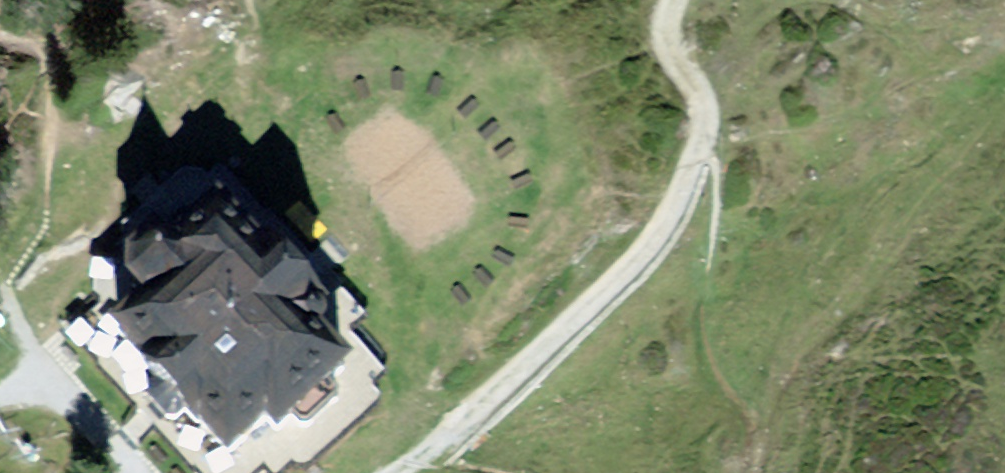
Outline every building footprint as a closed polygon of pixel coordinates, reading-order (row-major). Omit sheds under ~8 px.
[(273,274),(222,221),(180,260),(164,245),(138,244),(126,259),(126,283),(140,301),(123,317),(109,331),(143,367),(138,388),(161,412),(181,408),(232,463),(271,429),(281,438),(359,367),(313,312),(321,293),(295,265),(273,274)]
